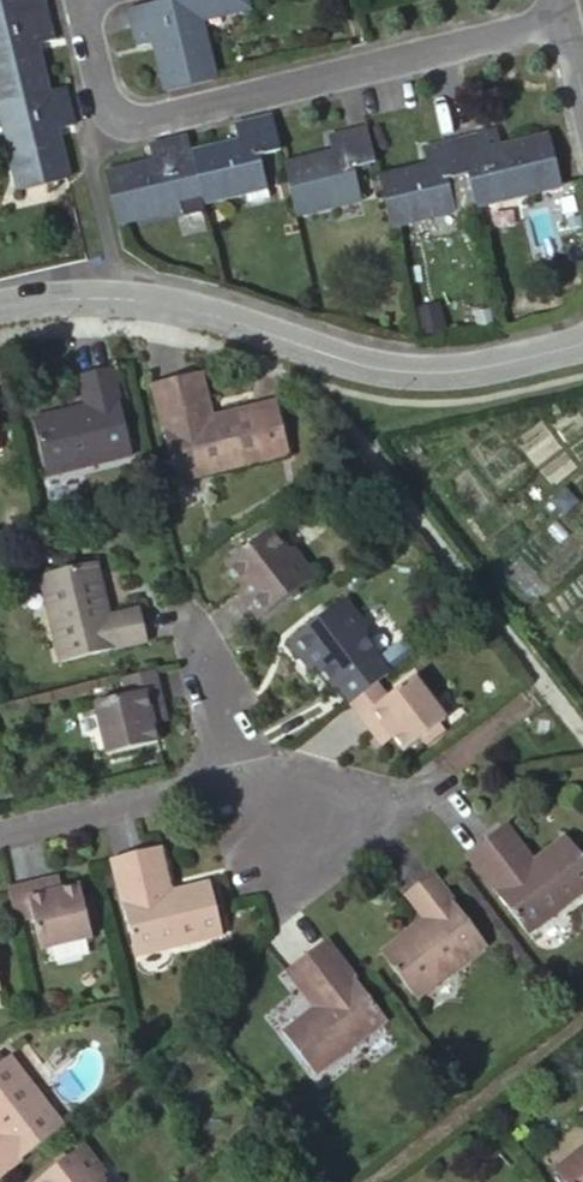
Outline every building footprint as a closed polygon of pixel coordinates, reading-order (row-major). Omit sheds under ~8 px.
[(1,18),(8,16),(46,7),(44,0),(0,0),(0,13),(1,18)] [(136,43),(152,40),(161,81),(165,93),(178,90),(199,85),(214,81),(193,0),(182,0),(129,14),(136,43)] [(46,7),(8,16),(1,18),(6,38),(0,40),(0,105),(5,104),(44,95),(33,50),(55,44),(50,23),(46,7)] [(44,95),(5,104),(0,105),(0,133),(17,206),(68,194),(65,179),(56,142),(74,137),(63,90),(44,95)] [(285,155),(275,112),(240,119),(232,122),(237,141),(190,153),(198,184),(202,200),(203,205),(246,194),(270,190),(263,160),(285,155)] [(335,157),(288,169),(294,192),(300,218),(363,202),(356,174),(381,167),(371,129),(331,138),(335,157)] [(505,129),(466,139),(474,170),(477,180),(479,190),(483,204),(573,183),(567,155),(562,136),(511,147),(505,129)] [(110,213),(113,228),(177,212),(186,209),(203,205),(202,200),(198,184),(190,153),(185,133),(177,135),(149,143),(144,144),(148,163),(102,174),(102,180),(105,194),(110,213)] [(431,165),(384,178),(391,208),(395,225),(457,209),(452,186),(477,180),(474,170),(466,139),(428,148),(431,165)] [(246,194),(225,200),(227,211),(272,202),(270,190),(246,194)] [(203,205),(186,209),(188,221),(206,216),(203,205)] [(84,380),(69,384),(76,414),(24,427),(36,482),(122,461),(103,375),(84,380)] [(198,378),(184,381),(195,425),(209,421),(198,378)] [(164,387),(146,391),(168,487),(257,466),(245,413),(209,421),(195,425),(184,381),(164,387)] [(270,407),(245,413),(257,466),(283,460),(270,407)] [(264,531),(218,565),(238,589),(227,596),(249,625),(303,583),(264,531)] [(88,564),(30,578),(51,666),(139,645),(132,612),(102,618),(88,564)] [(281,645),(302,674),(312,667),(330,692),(377,656),(337,602),(281,645)] [(320,699),(330,692),(312,667),(302,674),(320,699)] [(156,716),(145,673),(122,679),(110,681),(114,700),(81,709),(93,762),(147,750),(143,730),(142,721),(156,716)] [(368,687),(339,709),(371,746),(382,738),(388,746),(397,753),(415,741),(432,728),(439,724),(405,681),(380,700),(368,687)] [(142,721),(143,730),(159,727),(156,716),(142,721)] [(432,728),(415,741),(420,748),(438,736),(432,728)] [(497,824),(487,831),(514,868),(525,860),(497,824)] [(458,853),(519,933),(582,886),(582,866),(559,834),(525,860),(514,868),(487,831),(458,853)] [(145,846),(133,848),(143,895),(156,893),(145,846)] [(133,848),(98,856),(121,954),(212,934),(201,882),(156,893),(143,895),(133,848)] [(415,918),(369,950),(403,997),(479,941),(426,869),(396,892),(415,918)] [(44,874),(2,884),(11,921),(24,918),(31,945),(84,934),(75,893),(73,882),(47,888),(44,874)] [(87,890),(75,893),(84,934),(97,931),(87,890)] [(311,943),(288,959),(317,996),(306,1005),(274,1030),(306,1070),(377,1016),(318,937),(311,943)] [(277,969),(306,1005),(317,996),(288,959),(277,969)] [(60,1123),(8,1053),(0,1059),(0,1169),(39,1139),(60,1123)] [(24,1181),(118,1181),(106,1167),(98,1172),(76,1144),(24,1181)] [(553,1172),(560,1181),(582,1181),(582,1148),(553,1172)]
